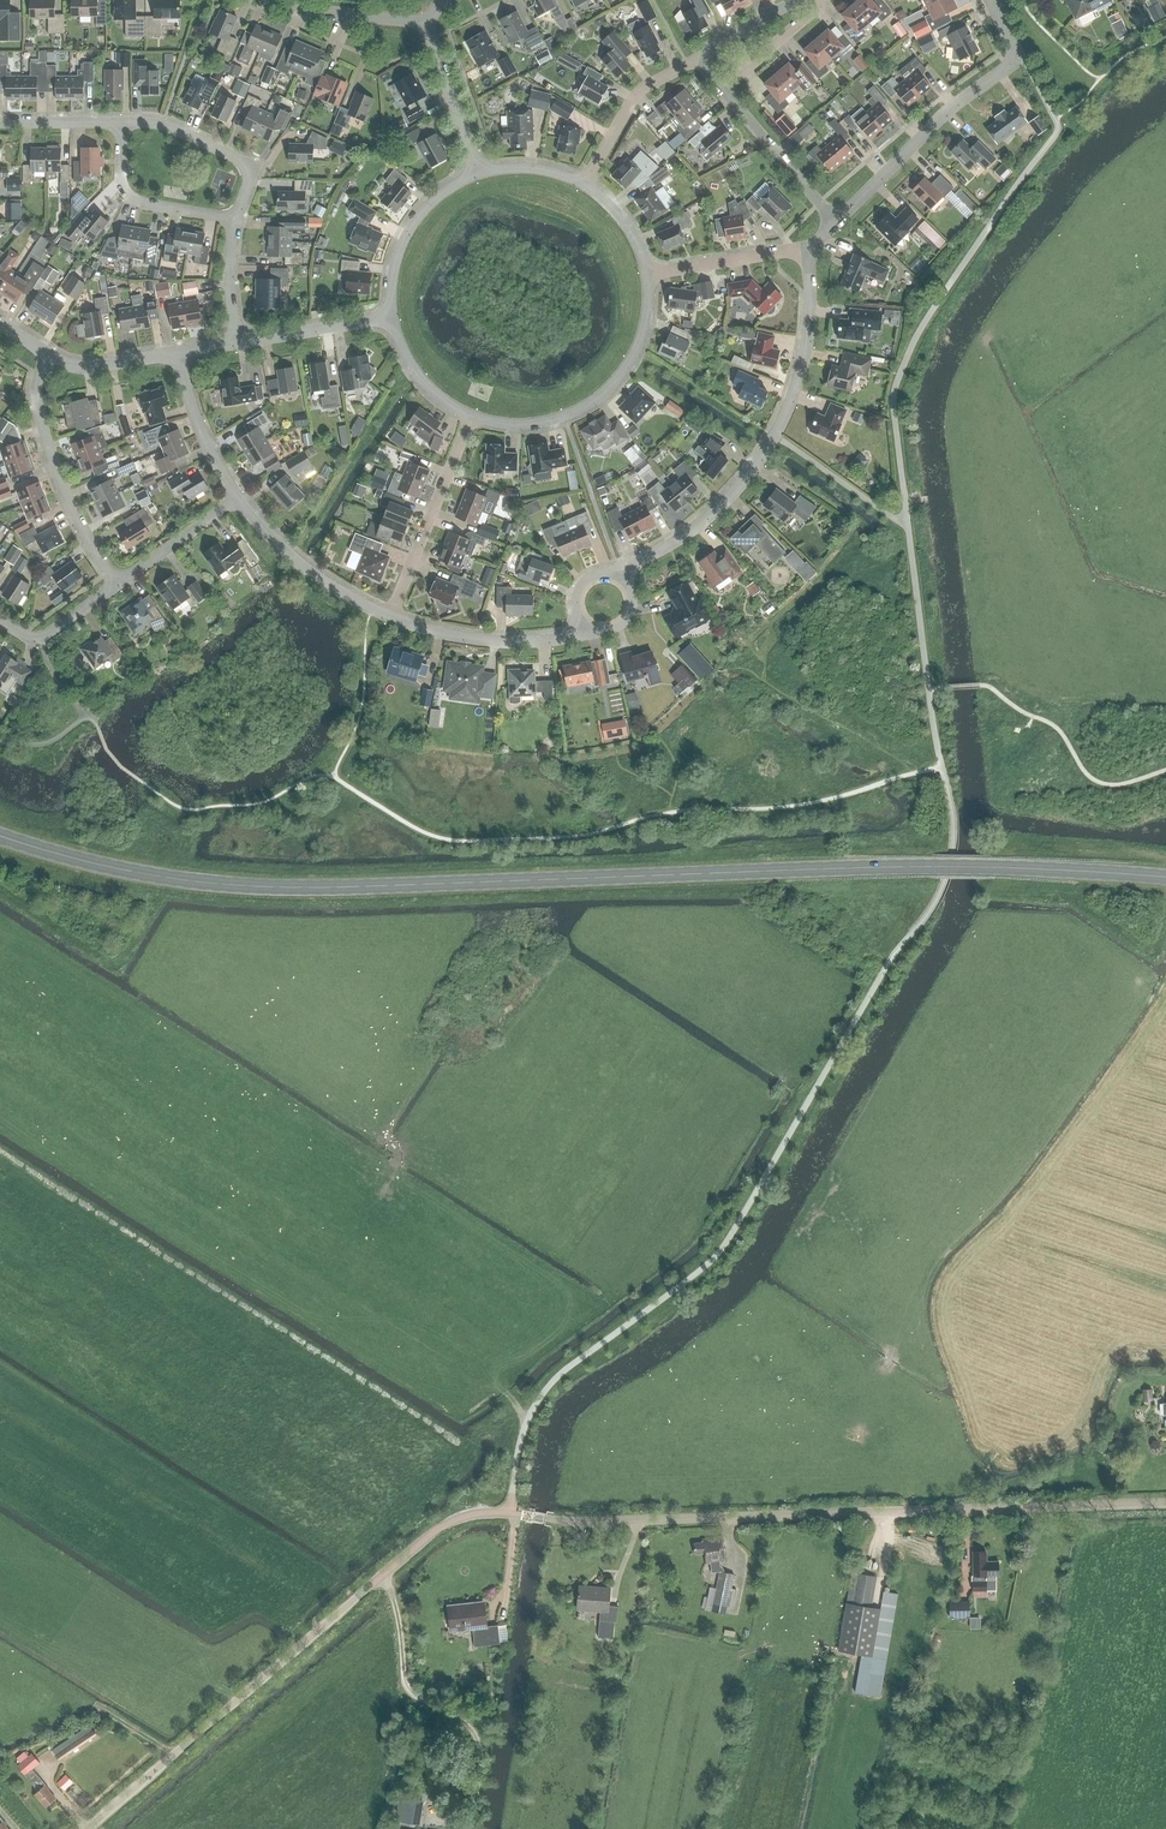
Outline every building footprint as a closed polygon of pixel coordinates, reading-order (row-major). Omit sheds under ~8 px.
[(19,18),(19,12),(10,13),(10,0),(0,0),(0,40),(19,40),(19,18)] [(30,18),(48,17),(48,34),(64,33),(64,14),(54,14),(54,0),(30,0),(30,18)] [(97,0),(72,0),(72,16),(96,16),(96,24),(106,24),(106,7),(97,7),(97,0)] [(144,16),(135,16),(135,0),(114,0),(114,19),(125,19),(126,37),(145,37),(144,16)] [(155,16),(145,16),(145,32),(145,37),(161,36),(161,18),(180,18),(179,0),(155,0),(155,16)] [(539,17),(550,11),(556,21),(564,17),(555,0),(529,0),(539,17)] [(648,0),(647,0),(638,5),(646,21),(656,16),(648,0)] [(681,30),(686,31),(690,29),(693,33),(708,25),(700,11),(707,7),(704,0),(690,0),(694,8),(682,14),(685,20),(678,24),(681,30)] [(728,15),(739,8),(735,0),(720,0),(728,15)] [(739,8),(751,2),(750,0),(735,0),(739,8)] [(880,0),(879,0),(874,4),(870,0),(858,0),(853,5),(869,23),(876,16),(881,22),(891,13),(880,0)] [(927,7),(930,13),(933,20),(956,8),(952,0),(940,0),(927,7)] [(1076,17),(1095,7),(1097,9),(1110,3),(1109,0),(1067,0),(1076,17)] [(861,29),(869,23),(853,5),(841,15),(849,25),(843,30),(855,44),(866,35),(861,29)] [(1162,9),(1150,15),(1154,22),(1165,16),(1162,9)] [(236,39),(229,36),(237,17),(220,10),(215,23),(214,23),(209,33),(222,38),(216,50),(229,56),(236,39)] [(527,31),(516,11),(500,20),(507,35),(506,35),(510,44),(523,38),(531,52),(545,44),(536,27),(527,31)] [(566,19),(565,20),(573,34),(578,28),(572,16),(566,19)] [(565,31),(570,28),(565,20),(566,19),(564,17),(556,21),(556,22),(565,31)] [(604,23),(600,17),(594,22),(593,21),(584,28),(589,35),(604,23)] [(1119,39),(1128,35),(1121,19),(1111,24),(1119,39)] [(647,57),(660,50),(657,44),(658,43),(649,25),(642,28),(638,20),(628,25),(633,33),(632,33),(642,51),(643,51),(647,57)] [(910,28),(916,39),(931,31),(925,20),(910,28)] [(898,21),(892,26),(896,32),(902,27),(898,21)] [(941,39),(947,36),(953,47),(952,59),(959,59),(959,60),(978,51),(973,41),(973,40),(970,34),(969,34),(965,26),(957,31),(953,24),(938,32),(941,39)] [(254,49),(260,52),(269,31),(256,25),(247,46),(244,45),(238,61),(248,65),(254,49)] [(836,40),(828,30),(815,40),(831,58),(839,51),(843,57),(853,48),(842,35),(836,40)] [(269,31),(260,52),(258,56),(271,61),(282,36),(269,31)] [(474,57),(479,67),(499,56),(485,31),(467,41),(475,56),(474,57)] [(626,45),(614,32),(603,41),(612,51),(602,59),(616,77),(630,65),(624,58),(632,52),(626,45)] [(925,51),(938,45),(932,33),(919,40),(925,51)] [(551,37),(544,41),(550,54),(558,50),(551,37)] [(823,65),(831,58),(815,40),(803,51),(812,60),(806,65),(818,79),(828,70),(823,65)] [(289,57),(282,54),(276,70),(287,74),(289,70),(298,73),(309,48),(295,42),(289,57)] [(322,53),(309,48),(298,73),(307,77),(304,83),(315,88),(322,71),(316,68),(322,53)] [(552,59),(547,50),(542,53),(546,62),(552,59)] [(130,67),(130,52),(119,52),(119,67),(130,67)] [(7,64),(8,64),(8,53),(0,53),(0,64),(7,64)] [(567,56),(560,53),(556,61),(562,65),(567,56)] [(862,72),(870,65),(860,53),(852,60),(862,72)] [(165,54),(165,72),(174,72),(173,54),(165,54)] [(517,71),(508,55),(497,61),(506,77),(517,71)] [(898,72),(905,80),(919,97),(930,87),(919,73),(925,68),(915,57),(898,72)] [(145,71),(145,60),(134,60),(134,76),(141,76),(141,94),(158,94),(158,71),(145,71)] [(30,62),(30,76),(22,76),(22,99),(36,99),(36,82),(46,81),(46,66),(46,62),(30,62)] [(77,70),(77,76),(70,76),(70,99),(84,99),(84,82),(93,81),(93,62),(83,62),(83,70),(77,70)] [(221,62),(218,69),(227,72),(230,66),(221,62)] [(232,63),(228,73),(235,76),(239,66),(232,63)] [(776,74),(792,92),(799,85),(804,91),(814,82),(799,65),(794,70),(788,63),(776,74)] [(22,99),(22,76),(7,76),(7,64),(0,64),(0,83),(7,82),(7,99),(22,99)] [(56,81),(56,99),(70,99),(70,76),(56,76),(56,66),(46,66),(46,81),(56,81)] [(261,81),(269,85),(275,69),(267,66),(261,81)] [(604,96),(604,95),(608,87),(598,82),(602,75),(587,67),(584,74),(588,76),(581,88),(574,90),(577,98),(583,96),(598,104),(600,101),(604,100),(604,97),(604,96)] [(121,99),(121,90),(123,90),(123,70),(105,70),(105,90),(107,90),(107,99),(121,99)] [(407,106),(408,106),(410,111),(405,113),(410,121),(423,114),(419,106),(417,107),(414,102),(426,96),(420,86),(419,86),(412,74),(395,83),(407,106)] [(784,98),(792,92),(776,74),(764,84),(772,94),(766,100),(777,114),(789,104),(784,98)] [(345,83),(329,76),(327,81),(321,78),(315,92),(321,95),(320,98),(335,105),(345,83)] [(208,105),(219,82),(210,77),(206,86),(193,79),(183,102),(198,109),(201,102),(208,105)] [(890,98),(896,93),(908,106),(919,97),(905,80),(899,85),(892,77),(881,87),(890,98)] [(250,85),(237,79),(231,92),(244,98),(250,85)] [(872,107),(866,113),(880,129),(892,120),(880,106),(886,101),(873,86),(867,91),(872,97),(867,101),(872,107)] [(532,90),(528,104),(548,109),(551,95),(532,90)] [(693,102),(683,90),(666,104),(664,101),(656,109),(661,116),(670,109),(676,116),(693,102)] [(352,101),(353,101),(349,110),(341,107),(334,123),(346,128),(351,116),(364,121),(373,99),(356,92),(352,101)] [(235,101),(222,94),(212,116),(225,122),(235,101)] [(261,101),(248,95),(242,109),(249,112),(242,127),(255,134),(265,113),(257,110),(261,101)] [(567,119),(573,109),(557,99),(551,109),(567,119)] [(702,113),(693,102),(676,116),(671,120),(676,127),(675,128),(683,138),(691,131),(687,126),(702,113)] [(273,117),(265,113),(255,134),(269,140),(273,131),(284,130),(292,111),(279,105),(273,117)] [(988,128),(997,140),(1025,120),(1016,107),(988,128)] [(533,140),(532,110),(507,111),(507,116),(502,116),(503,139),(510,139),(511,147),(526,146),(526,140),(533,140)] [(654,112),(648,117),(651,121),(657,116),(654,112)] [(869,139),(880,129),(866,113),(855,122),(848,114),(843,119),(852,130),(857,125),(869,139)] [(784,114),(774,122),(787,136),(796,129),(784,114)] [(1046,128),(1037,117),(1029,122),(1038,134),(1046,128)] [(839,136),(827,145),(842,162),(853,152),(841,139),(847,134),(834,119),(828,124),(839,136)] [(389,137),(402,129),(401,129),(406,127),(402,121),(398,123),(397,122),(384,129),(389,137)] [(814,130),(807,122),(796,131),(803,139),(814,130)] [(712,155),(732,138),(728,133),(727,131),(726,132),(721,125),(706,138),(700,131),(688,141),(694,148),(701,142),(712,155)] [(557,138),(559,138),(557,151),(575,154),(577,139),(579,139),(580,129),(559,126),(557,138)] [(448,158),(435,134),(425,139),(419,128),(402,137),(409,149),(418,144),(431,167),(448,158)] [(312,131),(306,144),(290,143),(289,162),(313,163),(313,149),(326,149),(327,138),(312,131)] [(995,160),(978,141),(970,149),(962,140),(951,152),(967,170),(977,161),(984,170),(995,160)] [(817,145),(808,153),(814,160),(818,157),(830,172),(842,162),(827,145),(821,150),(817,145)] [(47,149),(46,149),(46,171),(46,180),(57,178),(56,171),(61,171),(61,181),(69,181),(69,165),(61,165),(61,148),(58,148),(58,146),(47,146),(47,149)] [(674,152),(670,147),(661,154),(666,159),(674,152)] [(82,175),(99,175),(99,165),(103,165),(103,158),(99,158),(99,148),(82,149),(82,161),(74,161),(74,182),(82,181),(82,175)] [(46,171),(46,149),(31,149),(31,165),(23,165),(23,182),(31,182),(31,171),(46,171)] [(627,159),(626,161),(621,162),(620,166),(612,176),(625,188),(638,174),(644,180),(657,168),(646,158),(637,167),(627,159)] [(734,161),(726,165),(730,172),(738,167),(734,161)] [(994,172),(1003,181),(1012,172),(1003,163),(994,172)] [(669,175),(663,167),(649,178),(654,185),(669,175)] [(731,176),(726,167),(717,172),(722,181),(731,176)] [(395,212),(410,192),(402,185),(407,179),(394,168),(385,180),(392,186),(381,201),(395,212)] [(930,209),(942,197),(943,198),(953,188),(940,175),(930,184),(924,178),(912,191),(930,209)] [(6,179),(6,191),(20,191),(20,179),(6,179)] [(294,192),(278,192),(278,209),(304,210),(305,196),(312,196),(312,180),(295,180),(294,192)] [(667,209),(651,187),(634,199),(641,208),(640,208),(643,213),(644,212),(650,221),(667,209)] [(791,206),(772,187),(758,202),(752,196),(746,201),(757,212),(762,206),(766,211),(766,210),(777,221),(791,206)] [(977,207),(961,191),(956,196),(972,212),(977,207)] [(72,220),(87,204),(78,195),(71,202),(72,220)] [(354,199),(348,209),(360,216),(357,223),(349,242),(358,246),(358,248),(366,251),(367,250),(375,253),(383,234),(367,227),(369,222),(376,212),(354,199)] [(730,218),(721,219),(717,225),(719,237),(726,235),(727,239),(745,236),(743,221),(752,216),(744,200),(737,204),(735,199),(728,203),(730,218)] [(21,203),(6,203),(6,220),(21,220),(21,203)] [(908,231),(907,230),(918,220),(906,208),(895,219),(889,213),(876,227),(894,245),(908,231)] [(108,222),(94,210),(88,218),(81,212),(65,233),(75,241),(83,231),(93,239),(94,239),(97,242),(105,231),(102,229),(108,222)] [(687,211),(671,218),(674,226),(657,233),(664,250),(685,241),(680,230),(692,224),(687,211)] [(269,236),(269,241),(291,242),(292,231),(305,231),(305,219),(277,219),(277,227),(268,227),(268,236),(269,236)] [(21,221),(14,229),(15,229),(20,234),(27,226),(21,221)] [(924,221),(917,227),(938,247),(945,241),(924,221)] [(119,248),(132,251),(136,229),(122,226),(120,235),(108,238),(99,256),(117,259),(119,248)] [(178,252),(186,253),(190,231),(177,228),(174,241),(167,240),(164,260),(176,262),(178,252)] [(150,231),(136,229),(132,251),(131,256),(145,259),(145,264),(154,265),(159,240),(149,239),(150,231)] [(34,231),(30,237),(36,241),(40,235),(34,231)] [(186,253),(195,255),(194,263),(206,265),(209,251),(201,250),(204,233),(190,231),(186,253)] [(60,244),(71,248),(73,241),(63,238),(60,244)] [(285,256),(285,265),(302,265),(302,253),(291,253),(291,242),(269,241),(269,247),(268,247),(267,256),(285,256)] [(58,248),(51,243),(47,249),(53,254),(58,248)] [(4,294),(17,274),(10,269),(19,256),(8,249),(0,259),(0,291),(4,294)] [(871,263),(871,261),(854,254),(849,264),(851,265),(847,272),(846,271),(840,285),(858,292),(866,275),(883,282),(888,270),(871,263)] [(346,292),(369,294),(371,273),(359,271),(360,262),(342,260),(340,276),(347,277),(346,292)] [(23,278),(17,274),(4,294),(16,302),(27,284),(33,288),(45,269),(33,262),(23,278)] [(48,266),(41,278),(51,285),(59,272),(48,266)] [(150,268),(149,277),(158,279),(159,270),(150,268)] [(257,296),(254,296),(254,307),(279,307),(279,286),(288,286),(288,269),(271,269),(271,279),(257,279),(257,296)] [(169,279),(170,271),(163,270),(162,278),(169,279)] [(63,291),(76,299),(86,285),(73,276),(63,291)] [(775,308),(774,305),(782,296),(768,283),(762,290),(752,280),(728,283),(729,296),(742,295),(750,303),(751,302),(764,314),(766,313),(769,314),(772,313),(774,311),(775,308)] [(145,282),(146,291),(154,289),(153,281),(145,282)] [(182,284),(184,296),(199,293),(197,281),(182,284)] [(671,288),(668,307),(684,309),(686,312),(693,313),(693,311),(694,311),(696,297),(703,296),(703,299),(714,298),(711,281),(700,283),(701,284),(694,284),(693,291),(671,288)] [(154,284),(157,296),(171,294),(169,282),(154,284)] [(116,286),(108,287),(110,298),(117,296),(116,286)] [(52,298),(40,290),(28,309),(40,317),(52,298)] [(82,314),(86,337),(104,334),(101,314),(109,313),(106,297),(94,299),(96,312),(82,314)] [(141,306),(140,297),(131,298),(133,307),(136,329),(150,327),(149,319),(158,318),(155,299),(146,301),(147,305),(141,306)] [(64,306),(52,298),(40,317),(52,325),(64,306)] [(198,300),(183,302),(187,326),(202,323),(198,300)] [(173,328),(187,326),(183,302),(169,305),(173,328)] [(122,332),(136,329),(133,307),(119,309),(122,332)] [(839,319),(837,338),(861,340),(861,343),(869,343),(871,331),(879,332),(881,312),(853,309),(852,320),(839,319)] [(899,313),(884,311),(883,318),(898,320),(899,313)] [(693,335),(681,330),(678,338),(669,334),(665,344),(662,343),(657,353),(675,361),(680,350),(685,353),(693,335)] [(741,330),(740,337),(753,339),(755,332),(741,330)] [(771,348),(774,336),(758,333),(755,345),(754,344),(750,362),(775,368),(779,350),(771,348)] [(841,368),(832,366),(827,385),(850,391),(852,382),(854,383),(857,373),(867,376),(871,359),(844,352),(841,364),(842,364),(841,368)] [(369,365),(367,355),(349,358),(351,370),(341,371),(344,390),(365,387),(376,371),(369,365)] [(325,362),(310,364),(312,375),(309,376),(311,391),(324,389),(325,397),(321,397),(323,409),(341,406),(337,384),(329,386),(325,362)] [(277,370),(278,379),(267,381),(270,396),(282,394),(281,393),(297,390),(293,367),(277,370)] [(761,380),(755,378),(738,370),(732,384),(742,388),(738,397),(761,407),(767,391),(758,387),(761,380)] [(237,377),(220,380),(224,406),(241,402),(256,400),(264,399),(262,386),(254,387),(254,386),(239,388),(237,377)] [(150,391),(145,390),(141,393),(138,394),(143,412),(146,412),(150,425),(166,420),(163,410),(161,411),(160,407),(170,404),(164,386),(150,391)] [(633,397),(630,394),(625,399),(626,400),(620,407),(636,422),(654,403),(652,401),(653,400),(648,395),(647,396),(640,389),(633,397)] [(101,423),(97,399),(87,401),(87,399),(81,401),(79,400),(77,401),(75,402),(74,403),(68,404),(67,404),(62,405),(64,412),(65,412),(68,429),(77,427),(77,428),(94,424),(101,423)] [(682,415),(686,408),(670,399),(666,406),(682,415)] [(812,421),(810,423),(809,425),(809,428),(810,430),(810,431),(833,441),(841,424),(840,423),(846,410),(830,403),(827,412),(825,417),(817,413),(814,421),(812,421)] [(419,408),(409,421),(419,429),(416,434),(425,441),(426,440),(431,444),(430,448),(437,451),(442,438),(435,435),(434,430),(440,423),(419,408)] [(855,411),(852,420),(862,424),(865,415),(855,411)] [(106,420),(117,418),(115,412),(105,414),(106,420)] [(245,452),(265,440),(258,427),(267,422),(262,413),(247,423),(252,431),(238,439),(245,452)] [(308,423),(307,414),(294,416),(295,425),(308,423)] [(132,432),(127,415),(118,418),(124,434),(132,432)] [(691,428),(698,420),(692,416),(686,423),(691,428)] [(3,442),(14,425),(3,418),(0,423),(0,441),(3,442)] [(593,448),(599,444),(604,450),(616,442),(617,443),(626,437),(617,423),(610,427),(605,418),(583,431),(593,448)] [(355,422),(350,430),(352,431),(350,434),(357,438),(363,427),(355,422)] [(160,435),(169,431),(166,423),(156,427),(160,435)] [(632,438),(638,434),(639,433),(633,425),(626,430),(632,438)] [(99,450),(99,449),(107,447),(99,426),(83,431),(86,439),(72,444),(77,458),(99,450)] [(158,437),(154,429),(143,433),(149,447),(160,443),(163,450),(183,441),(178,429),(158,437)] [(302,434),(304,446),(313,444),(311,432),(302,434)] [(342,445),(349,444),(347,434),(340,436),(342,445)] [(710,453),(705,459),(700,461),(700,466),(699,467),(713,478),(727,460),(717,452),(724,443),(710,434),(701,445),(710,453)] [(403,437),(397,445),(400,447),(406,439),(403,437)] [(273,453),(265,440),(245,452),(253,465),(262,459),(265,464),(263,465),(267,472),(280,464),(273,453)] [(25,441),(0,449),(5,463),(29,455),(25,441)] [(189,454),(183,441),(163,450),(166,457),(155,461),(161,474),(177,467),(174,460),(189,454)] [(547,443),(528,446),(531,462),(527,467),(532,471),(533,473),(551,470),(551,468),(566,465),(564,449),(548,451),(547,443)] [(517,454),(504,453),(504,445),(486,444),(485,472),(503,473),(503,470),(516,471),(517,454)] [(637,454),(631,447),(623,453),(632,463),(639,457),(637,454)] [(341,452),(335,448),(331,454),(337,458),(341,452)] [(97,466),(100,475),(120,467),(115,454),(103,459),(99,450),(77,458),(82,472),(97,466)] [(402,450),(399,458),(409,462),(403,475),(423,483),(429,470),(413,463),(415,456),(402,450)] [(642,451),(637,454),(639,457),(642,461),(647,457),(642,451)] [(311,465),(303,452),(287,462),(294,475),(311,465)] [(29,455),(5,463),(8,472),(10,477),(34,469),(29,455)] [(115,470),(119,477),(136,469),(133,461),(115,470)] [(696,474),(697,474),(684,461),(673,470),(679,478),(672,484),(687,502),(698,492),(687,478),(695,473),(696,474)] [(640,477),(644,474),(638,466),(634,469),(640,477)] [(569,471),(572,488),(579,487),(576,470),(569,471)] [(395,472),(387,491),(400,496),(402,491),(418,497),(423,483),(403,475),(395,472)] [(185,473),(169,482),(176,495),(184,491),(189,498),(195,495),(197,498),(204,494),(203,491),(208,488),(199,474),(189,480),(185,473)] [(524,484),(531,483),(530,474),(522,475),(524,484)] [(154,475),(145,479),(148,486),(157,481),(154,475)] [(603,475),(594,479),(597,486),(606,482),(604,475),(603,475)] [(8,485),(5,476),(0,478),(0,489),(8,485)] [(284,477),(272,488),(289,509),(305,495),(298,487),(295,490),(284,477)] [(373,478),(370,484),(382,489),(385,483),(382,481),(373,478)] [(90,490),(97,503),(118,493),(111,479),(90,490)] [(22,505),(44,496),(39,482),(17,491),(22,505)] [(156,482),(147,487),(151,496),(161,491),(156,482)] [(675,511),(687,502),(672,484),(665,490),(659,482),(648,491),(658,506),(657,503),(664,498),(675,511)] [(12,495),(8,486),(0,489),(0,499),(12,495)] [(597,489),(600,496),(606,494),(604,486),(597,489)] [(377,489),(374,497),(380,499),(383,492),(377,489)] [(466,489),(461,503),(481,511),(492,515),(500,494),(487,489),(484,496),(466,489)] [(773,513),(775,518),(780,520),(783,522),(791,512),(804,522),(815,508),(799,495),(793,503),(776,489),(763,505),(773,513)] [(566,492),(558,495),(561,503),(569,500),(566,492)] [(118,493),(97,503),(103,516),(124,506),(118,493)] [(402,499),(385,493),(381,504),(387,507),(384,516),(407,526),(412,511),(400,506),(402,499)] [(642,506),(632,511),(642,531),(647,528),(648,529),(655,525),(648,511),(656,507),(648,493),(638,499),(642,506)] [(50,510),(44,496),(22,505),(28,518),(50,510)] [(148,496),(138,501),(142,508),(143,507),(151,503),(148,496)] [(507,512),(514,514),(519,502),(508,498),(505,506),(509,508),(507,512)] [(530,514),(543,508),(539,498),(526,504),(530,514)] [(461,503),(455,517),(476,525),(481,511),(461,503)] [(153,504),(148,507),(152,513),(157,510),(153,504)] [(150,534),(145,526),(153,522),(143,507),(142,508),(129,516),(134,524),(119,533),(128,548),(150,534)] [(637,534),(642,531),(632,511),(622,516),(617,507),(607,513),(613,530),(622,525),(630,539),(637,535),(637,534)] [(587,511),(565,520),(569,530),(577,550),(591,545),(585,530),(593,527),(587,511)] [(401,541),(407,526),(384,516),(380,526),(370,523),(366,534),(388,543),(391,537),(401,541)] [(29,526),(26,520),(13,527),(16,533),(29,526)] [(557,524),(543,529),(550,545),(557,542),(564,556),(577,550),(569,530),(565,520),(557,524)] [(745,553),(755,544),(773,564),(785,552),(760,525),(756,528),(753,524),(747,530),(744,527),(739,533),(738,531),(729,539),(737,548),(739,546),(745,553)] [(43,553),(64,541),(55,525),(38,535),(34,527),(19,535),(25,546),(37,540),(43,553)] [(499,532),(483,525),(479,534),(489,538),(495,541),(499,532)] [(449,532),(444,545),(464,553),(471,556),(476,543),(482,545),(486,538),(470,531),(467,539),(449,532)] [(383,574),(383,572),(388,557),(366,548),(370,539),(355,533),(348,550),(362,555),(356,571),(371,577),(372,579),(377,581),(381,579),(383,574)] [(218,575),(234,564),(233,563),(244,555),(234,542),(224,549),(219,542),(203,554),(218,575)] [(22,550),(13,544),(4,559),(13,565),(22,550)] [(459,567),(464,553),(444,545),(438,559),(450,564),(448,569),(459,573),(461,568),(459,567)] [(542,555),(534,552),(528,550),(525,556),(522,555),(517,569),(520,570),(518,577),(536,583),(538,577),(548,580),(553,566),(540,561),(542,555)] [(793,550),(786,557),(798,570),(805,563),(793,550)] [(741,573),(726,552),(718,557),(714,551),(710,554),(708,554),(704,557),(704,558),(698,563),(708,577),(705,579),(712,588),(729,575),(732,579),(741,573)] [(29,561),(20,555),(11,569),(20,575),(29,561)] [(82,576),(71,561),(55,573),(50,566),(37,576),(44,586),(55,578),(63,590),(82,576)] [(487,566),(480,582),(489,586),(496,569),(487,566)] [(461,593),(472,597),(472,598),(473,599),(479,584),(453,574),(450,583),(436,578),(429,595),(441,600),(440,602),(448,605),(449,603),(451,604),(455,595),(461,593)] [(173,610),(186,600),(191,607),(205,597),(195,582),(187,587),(188,589),(184,591),(173,575),(157,587),(173,610)] [(29,584),(15,576),(3,595),(21,606),(27,597),(22,594),(29,584)] [(746,587),(753,596),(760,591),(753,581),(746,587)] [(688,631),(687,629),(695,625),(696,626),(705,622),(704,620),(708,618),(699,600),(696,601),(686,583),(668,592),(676,607),(675,613),(674,613),(665,617),(675,635),(678,634),(679,635),(688,631)] [(517,616),(517,614),(532,614),(533,596),(511,595),(511,587),(497,587),(496,607),(506,607),(506,615),(517,616)] [(63,592),(52,597),(55,604),(66,598),(63,592)] [(134,635),(144,628),(142,625),(148,621),(156,632),(167,624),(154,606),(148,610),(142,607),(144,604),(140,599),(122,612),(130,623),(127,625),(134,635)] [(716,604),(712,606),(718,616),(724,613),(722,609),(719,610),(716,604)] [(119,648),(116,650),(112,653),(100,636),(89,645),(88,642),(79,648),(85,656),(87,654),(91,660),(90,661),(95,668),(102,663),(101,661),(109,656),(113,662),(124,655),(119,648)] [(706,666),(704,664),(705,663),(702,660),(701,660),(687,646),(682,650),(677,644),(673,648),(696,675),(706,666)] [(424,675),(427,666),(420,664),(422,657),(395,648),(387,671),(415,680),(417,673),(424,675)] [(660,681),(651,652),(633,657),(631,652),(620,655),(627,681),(644,676),(644,677),(647,677),(649,684),(660,681)] [(2,685),(0,688),(0,690),(7,695),(17,679),(24,683),(31,671),(25,667),(5,654),(0,662),(0,679),(1,680),(2,685)] [(594,661),(596,672),(595,664),(590,665),(590,662),(563,667),(567,685),(593,680),(597,679),(598,682),(599,685),(606,684),(605,681),(609,680),(607,670),(603,671),(601,659),(594,661)] [(481,671),(481,668),(449,664),(445,692),(449,693),(449,696),(456,697),(458,700),(464,701),(467,699),(477,700),(478,694),(493,696),(496,674),(481,671)] [(674,688),(679,694),(697,680),(683,664),(676,669),(684,679),(674,688)] [(508,670),(508,679),(510,681),(510,695),(509,697),(509,702),(510,703),(519,703),(520,701),(520,695),(534,694),(534,670),(519,671),(518,670),(508,670)] [(552,680),(543,680),(544,700),(552,699),(552,680)] [(433,690),(422,688),(419,704),(430,706),(433,690)] [(629,692),(631,711),(641,709),(639,691),(629,692)] [(431,709),(428,725),(437,727),(440,710),(431,709)] [(614,725),(616,738),(627,736),(625,723),(614,725)] [(1144,1400),(1151,1399),(1151,1390),(1143,1390),(1144,1400)] [(702,1542),(693,1543),(694,1554),(704,1553),(705,1563),(710,1563),(711,1572),(722,1570),(722,1571),(724,1571),(722,1566),(720,1567),(720,1562),(725,1561),(722,1537),(702,1539),(702,1542)] [(996,1591),(996,1581),(996,1576),(999,1576),(998,1561),(985,1562),(985,1552),(974,1552),(974,1562),(973,1562),(973,1581),(973,1591),(996,1591)] [(734,1574),(719,1571),(715,1594),(729,1598),(734,1574)] [(883,1591),(880,1608),(871,1607),(876,1576),(852,1572),(838,1651),(887,1660),(898,1594),(883,1591)] [(609,1606),(610,1588),(591,1587),(591,1590),(579,1589),(577,1609),(600,1611),(598,1637),(613,1638),(614,1621),(617,1622),(618,1607),(609,1606)] [(969,1618),(969,1600),(949,1600),(950,1619),(969,1618)] [(475,1605),(476,1606),(470,1607),(470,1603),(448,1606),(451,1631),(473,1629),(475,1646),(500,1644),(498,1625),(486,1627),(484,1604),(475,1605)] [(982,1626),(981,1615),(971,1616),(972,1626),(982,1626)] [(59,1760),(97,1734),(93,1729),(55,1755),(59,1760)] [(31,1768),(33,1766),(26,1758),(17,1766),(24,1774),(31,1768)] [(49,1788),(31,1768),(24,1774),(38,1790),(35,1794),(46,1807),(55,1799),(47,1789),(49,1788)] [(61,1778),(56,1782),(64,1790),(68,1786),(61,1778)] [(418,1824),(421,1800),(403,1797),(399,1821),(418,1824)] [(7,1824),(0,1817),(0,1828),(8,1828),(5,1825),(7,1824)]
